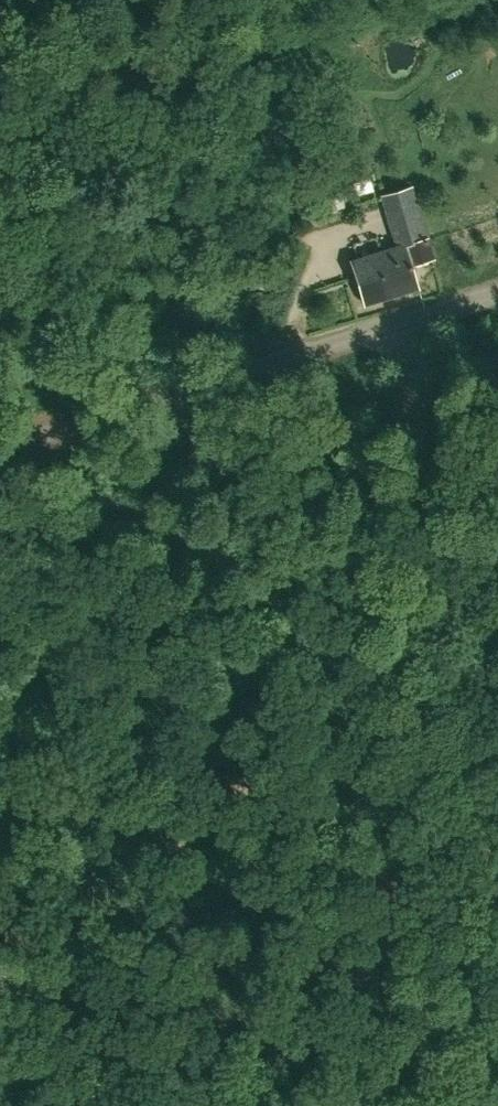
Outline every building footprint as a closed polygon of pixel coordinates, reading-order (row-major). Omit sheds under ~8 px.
[(398,246),(351,261),(364,303),(417,288),(410,264),(431,257),(417,211),(418,211),(411,187),(382,196),(398,246)]
